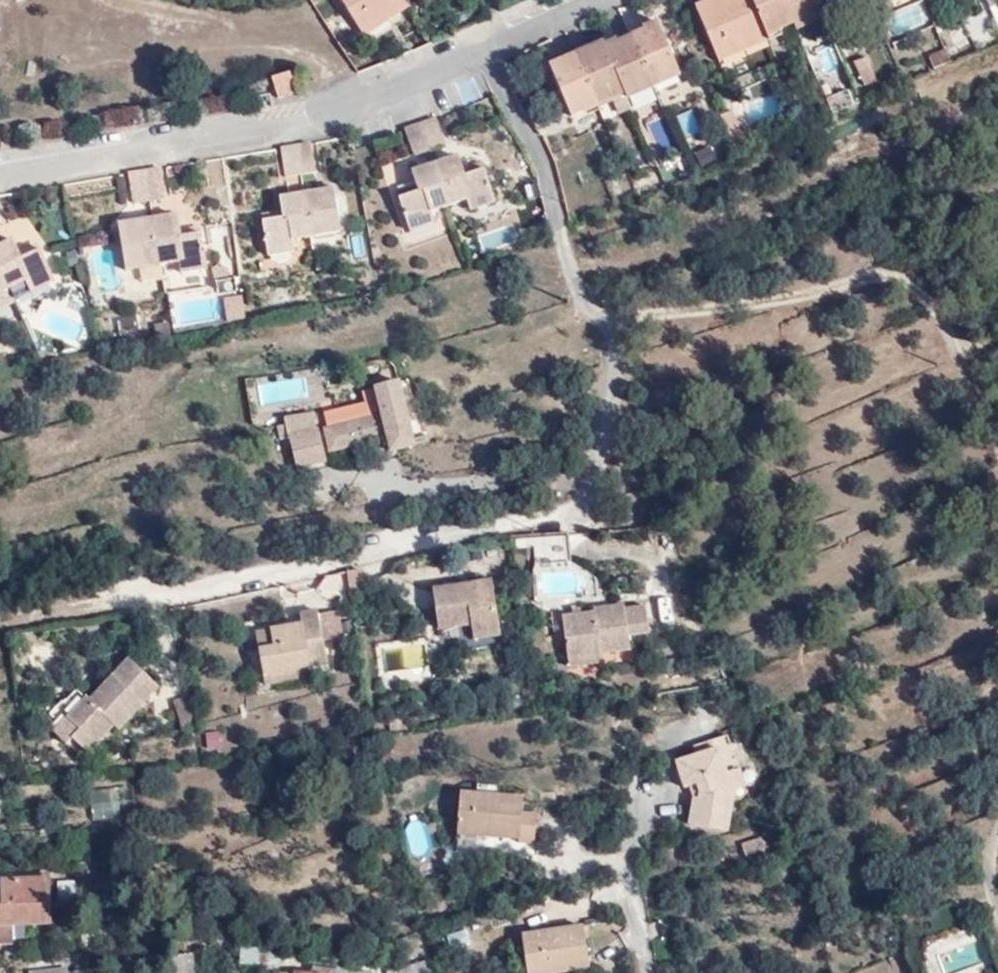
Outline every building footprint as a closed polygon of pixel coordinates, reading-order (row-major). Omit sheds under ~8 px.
[(413,10),(408,3),(407,0),(339,0),(364,41),(413,10)] [(772,39),(755,0),(741,0),(732,4),(731,0),(715,0),(702,6),(724,59),(772,39)] [(772,39),(799,27),(787,0),(755,0),(772,39)] [(826,24),(815,0),(787,0),(799,27),(802,34),(826,24)] [(637,42),(658,91),(685,79),(665,31),(637,42)] [(633,100),(658,91),(637,42),(612,52),(631,96),(633,100)] [(581,57),(603,107),(631,96),(612,52),(609,45),(581,57)] [(822,87),(842,77),(826,45),(806,55),(822,87)] [(939,74),(958,66),(951,52),(934,60),(939,74)] [(850,59),(860,87),(875,81),(865,54),(850,59)] [(574,119),(603,107),(581,57),(553,70),(574,119)] [(288,71),(271,77),(278,98),(295,92),(288,71)] [(695,116),(707,142),(727,132),(714,107),(695,116)] [(689,109),(675,116),(689,144),(703,137),(689,109)] [(444,144),(436,119),(406,128),(414,154),(444,144)] [(697,165),(713,159),(708,145),(692,150),(697,165)] [(316,172),(312,146),(295,149),(300,174),(316,172)] [(295,149),(282,151),(286,176),(300,174),(295,149)] [(494,203),(482,168),(465,174),(462,167),(463,167),(458,154),(434,162),(448,205),(468,198),(472,210),(494,203)] [(406,181),(400,159),(381,164),(387,186),(406,181)] [(465,174),(482,168),(481,161),(463,167),(462,167),(465,174)] [(434,162),(410,170),(416,190),(398,195),(409,231),(436,222),(431,210),(448,205),(434,162)] [(167,199),(162,170),(147,173),(151,201),(167,199)] [(151,201),(147,173),(130,176),(134,204),(151,201)] [(398,195),(416,190),(413,183),(396,189),(398,195)] [(334,187),(303,192),(310,236),(341,230),(339,218),(336,195),(334,187)] [(310,236),(303,192),(278,196),(280,210),(281,216),(263,219),(269,256),(294,252),(292,239),(310,236)] [(343,194),(336,195),(339,218),(347,216),(343,194)] [(263,219),(281,216),(280,210),(262,213),(263,219)] [(208,269),(203,232),(182,235),(181,229),(178,215),(154,218),(161,264),(180,261),(182,272),(208,269)] [(154,218),(119,224),(125,268),(142,266),(145,279),(163,276),(161,264),(154,218)] [(182,235),(203,232),(201,225),(181,229),(182,235)] [(0,242),(0,253),(14,285),(26,280),(31,292),(55,281),(40,248),(21,257),(12,237),(0,242)] [(9,287),(14,285),(0,253),(0,268),(9,287)] [(0,268),(0,307),(15,300),(9,287),(0,268)] [(226,319),(244,314),(238,292),(220,297),(226,319)] [(414,444),(398,380),(375,385),(380,405),(382,414),(374,416),(326,428),(331,449),(353,444),(387,435),(391,449),(414,444)] [(380,405),(374,416),(382,414),(380,405)] [(314,413),(284,420),(288,438),(289,437),(290,437),(318,430),(314,413)] [(318,430),(290,437),(289,437),(296,467),(327,459),(319,430),(318,430)] [(564,555),(562,535),(532,537),(534,558),(564,555)] [(493,583),(434,590),(438,628),(471,626),(473,639),(500,636),(493,583)] [(568,654),(603,648),(629,645),(624,603),(595,605),(595,611),(563,615),(568,654)] [(265,674),(299,668),(327,662),(323,641),(318,614),(317,610),(299,613),(301,624),(272,629),(275,647),(260,650),(265,674)] [(340,610),(318,614),(323,641),(346,637),(340,610)] [(275,647),(272,629),(256,632),(260,650),(275,647)] [(603,660),(603,648),(568,654),(569,664),(603,660)] [(80,732),(72,741),(89,755),(115,726),(119,729),(158,686),(125,657),(68,720),(80,732)] [(301,678),(299,668),(265,674),(266,685),(301,678)] [(192,695),(174,701),(182,730),(200,725),(192,695)] [(67,746),(72,741),(80,732),(68,720),(55,734),(67,746)] [(738,786),(732,769),(729,771),(719,745),(698,753),(701,762),(682,768),(688,787),(692,786),(702,782),(706,794),(696,797),(693,821),(730,827),(738,786)] [(701,762),(698,753),(679,761),(682,768),(701,762)] [(742,765),(732,769),(738,786),(748,782),(742,765)] [(480,782),(479,793),(503,795),(504,783),(480,782)] [(692,786),(696,797),(706,794),(702,782),(692,786)] [(120,814),(114,786),(88,791),(95,820),(120,814)] [(503,795),(479,793),(464,791),(461,832),(520,838),(521,843),(537,844),(539,814),(525,811),(525,797),(503,795)] [(750,850),(769,842),(765,832),(746,838),(750,850)] [(60,889),(60,882),(0,882),(0,915),(13,915),(13,888),(60,889)] [(21,933),(61,933),(60,889),(13,888),(13,915),(0,915),(0,933),(21,933)] [(67,910),(84,910),(83,890),(67,889),(67,910)] [(593,967),(586,927),(527,936),(532,972),(555,972),(593,967)] [(21,933),(0,933),(0,952),(21,952),(21,933)] [(240,959),(259,961),(261,944),(241,943),(240,959)] [(438,958),(429,960),(434,972),(442,972),(438,958)] [(429,960),(403,967),(405,972),(434,972),(429,960)] [(196,964),(177,963),(177,972),(196,972),(196,964)]
